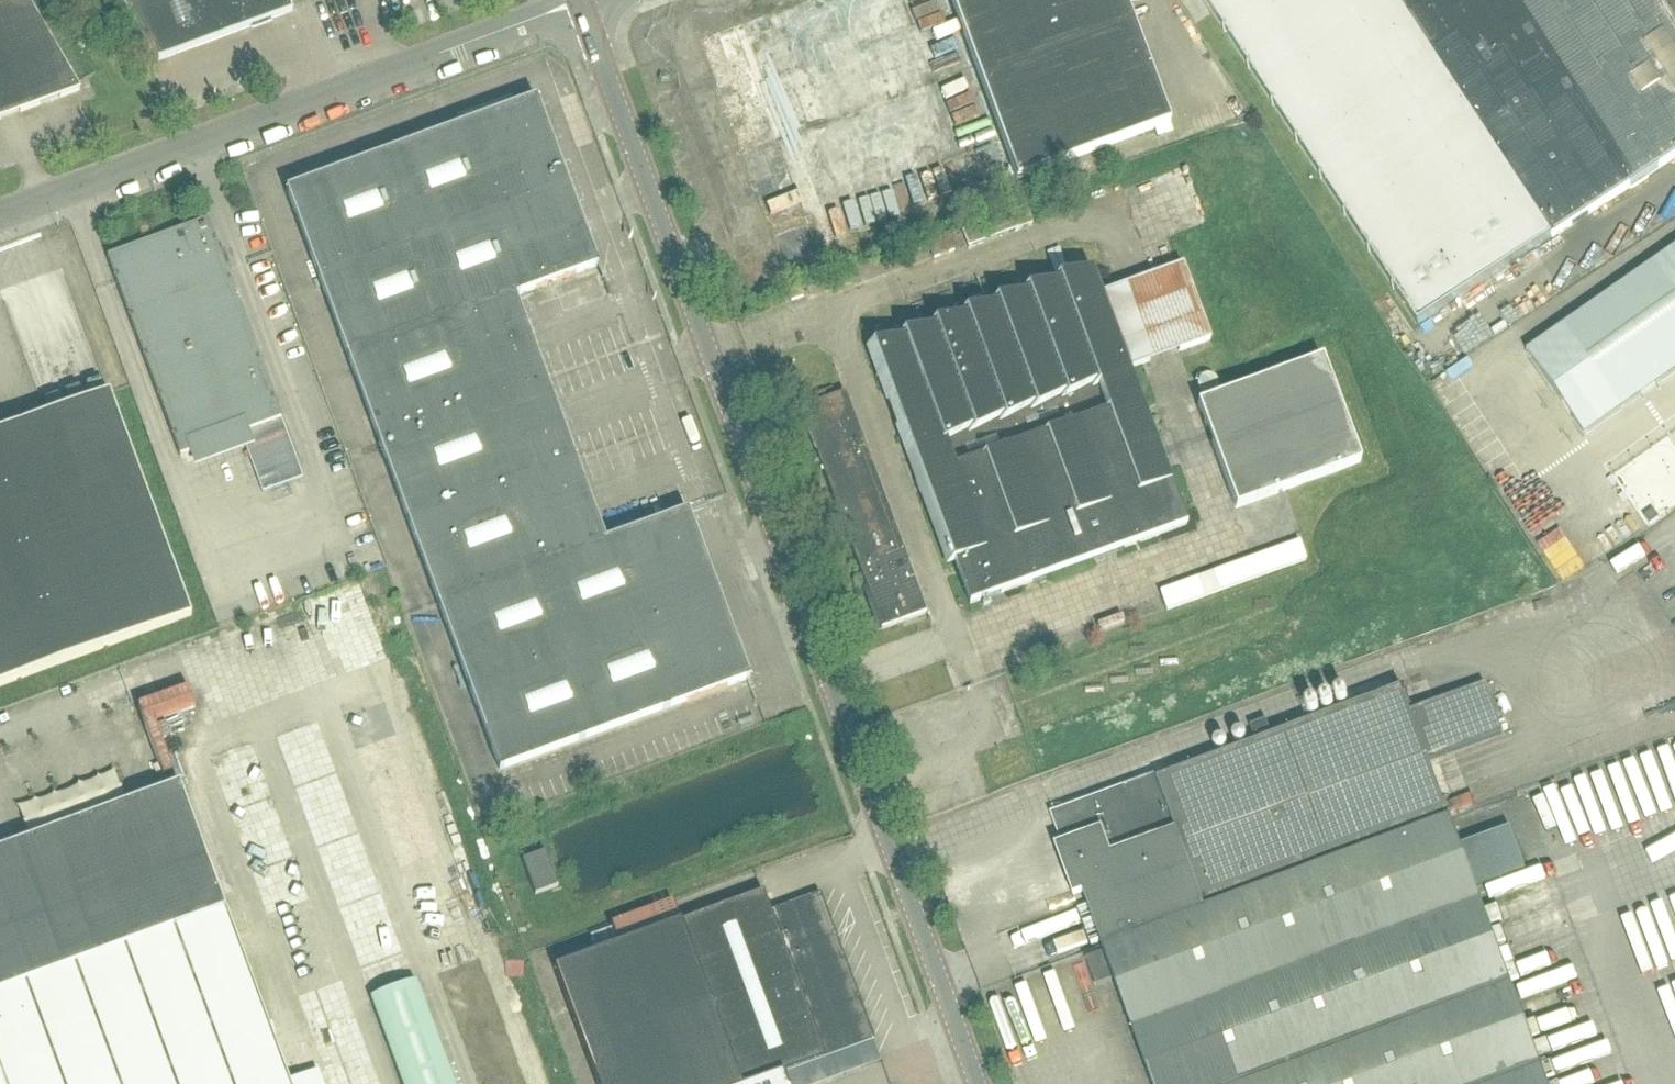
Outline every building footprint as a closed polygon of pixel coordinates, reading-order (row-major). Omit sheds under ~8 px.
[(81,92),(26,0),(0,0),(0,122),(81,92)] [(158,63),(293,14),(288,0),(122,0),(158,63)] [(1017,181),(1170,124),(1124,0),(949,0),(1017,181)] [(1419,329),(1674,160),(1674,24),(1659,0),(1203,0),(1213,15),(1275,108),(1395,292),(1419,329)] [(598,268),(536,101),(286,192),(499,773),(747,682),(749,681),(687,513),(604,544),(537,361),(515,299),(537,291),(598,268)] [(180,459),(192,455),(197,468),(246,450),(262,493),(303,478),(209,221),(107,258),(180,459)] [(1674,374),(1674,251),(1527,354),(1586,437),(1674,374)] [(877,352),(970,606),(1186,527),(1129,371),(1208,343),(1181,267),(1102,296),(1093,273),(877,352)] [(1198,406),(1236,509),(1360,464),(1322,360),(1198,406)] [(800,411),(881,632),(926,616),(845,394),(800,411)] [(0,436),(0,689),(192,618),(110,395),(0,436)] [(1160,594),(1166,612),(1306,561),(1299,542),(1160,594)] [(1106,624),(1110,636),(1130,628),(1125,616),(1106,624)] [(1057,824),(1105,954),(1087,961),(1096,988),(1115,981),(1153,1083),(1549,1083),(1478,889),(1528,871),(1513,830),(1463,848),(1453,822),(1432,763),(1504,736),(1486,686),(1411,713),(1403,690),(1273,737),(1267,722),(1250,728),(1256,744),(1062,815),(1062,814),(1054,817),(1057,824)] [(179,788),(0,853),(0,856),(84,825),(128,944),(28,981),(0,906),(0,1083),(288,1083),(179,788)] [(521,862),(534,898),(558,889),(545,854),(521,862)] [(555,970),(597,1083),(786,1083),(783,1075),(823,1060),(873,1042),(820,896),(770,914),(763,894),(555,970)] [(417,982),(371,999),(402,1083),(455,1083),(417,982)]
